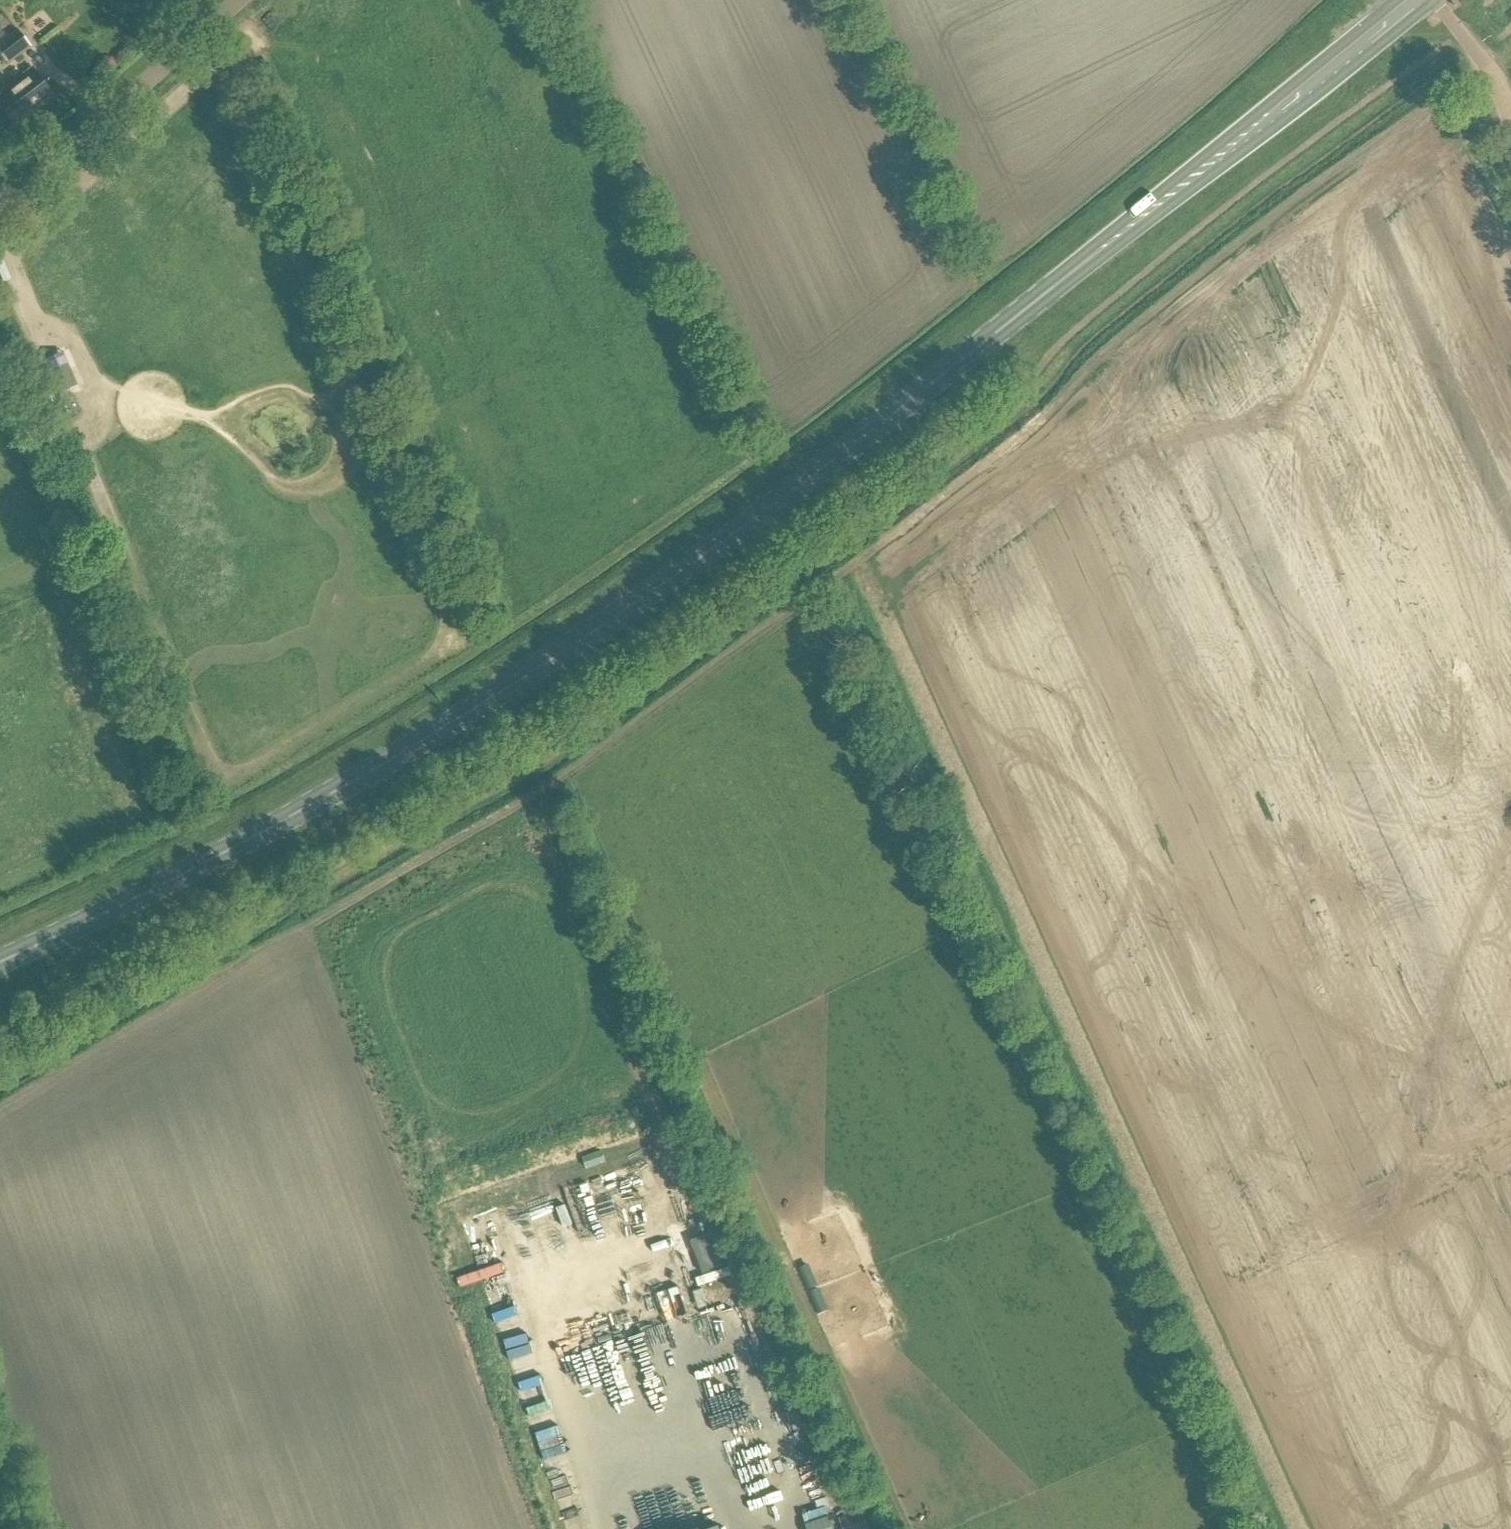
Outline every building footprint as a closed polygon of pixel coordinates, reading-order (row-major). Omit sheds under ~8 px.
[(29,46),(14,28),(0,39),(0,53),(8,63),(29,46)] [(35,69),(0,97),(0,104),(19,127),(56,96),(35,69)] [(64,347),(45,354),(58,387),(77,380),(64,347)] [(703,1273),(724,1266),(712,1233),(691,1241),(703,1273)] [(537,1432),(556,1504),(579,1498),(560,1426),(537,1432)]
